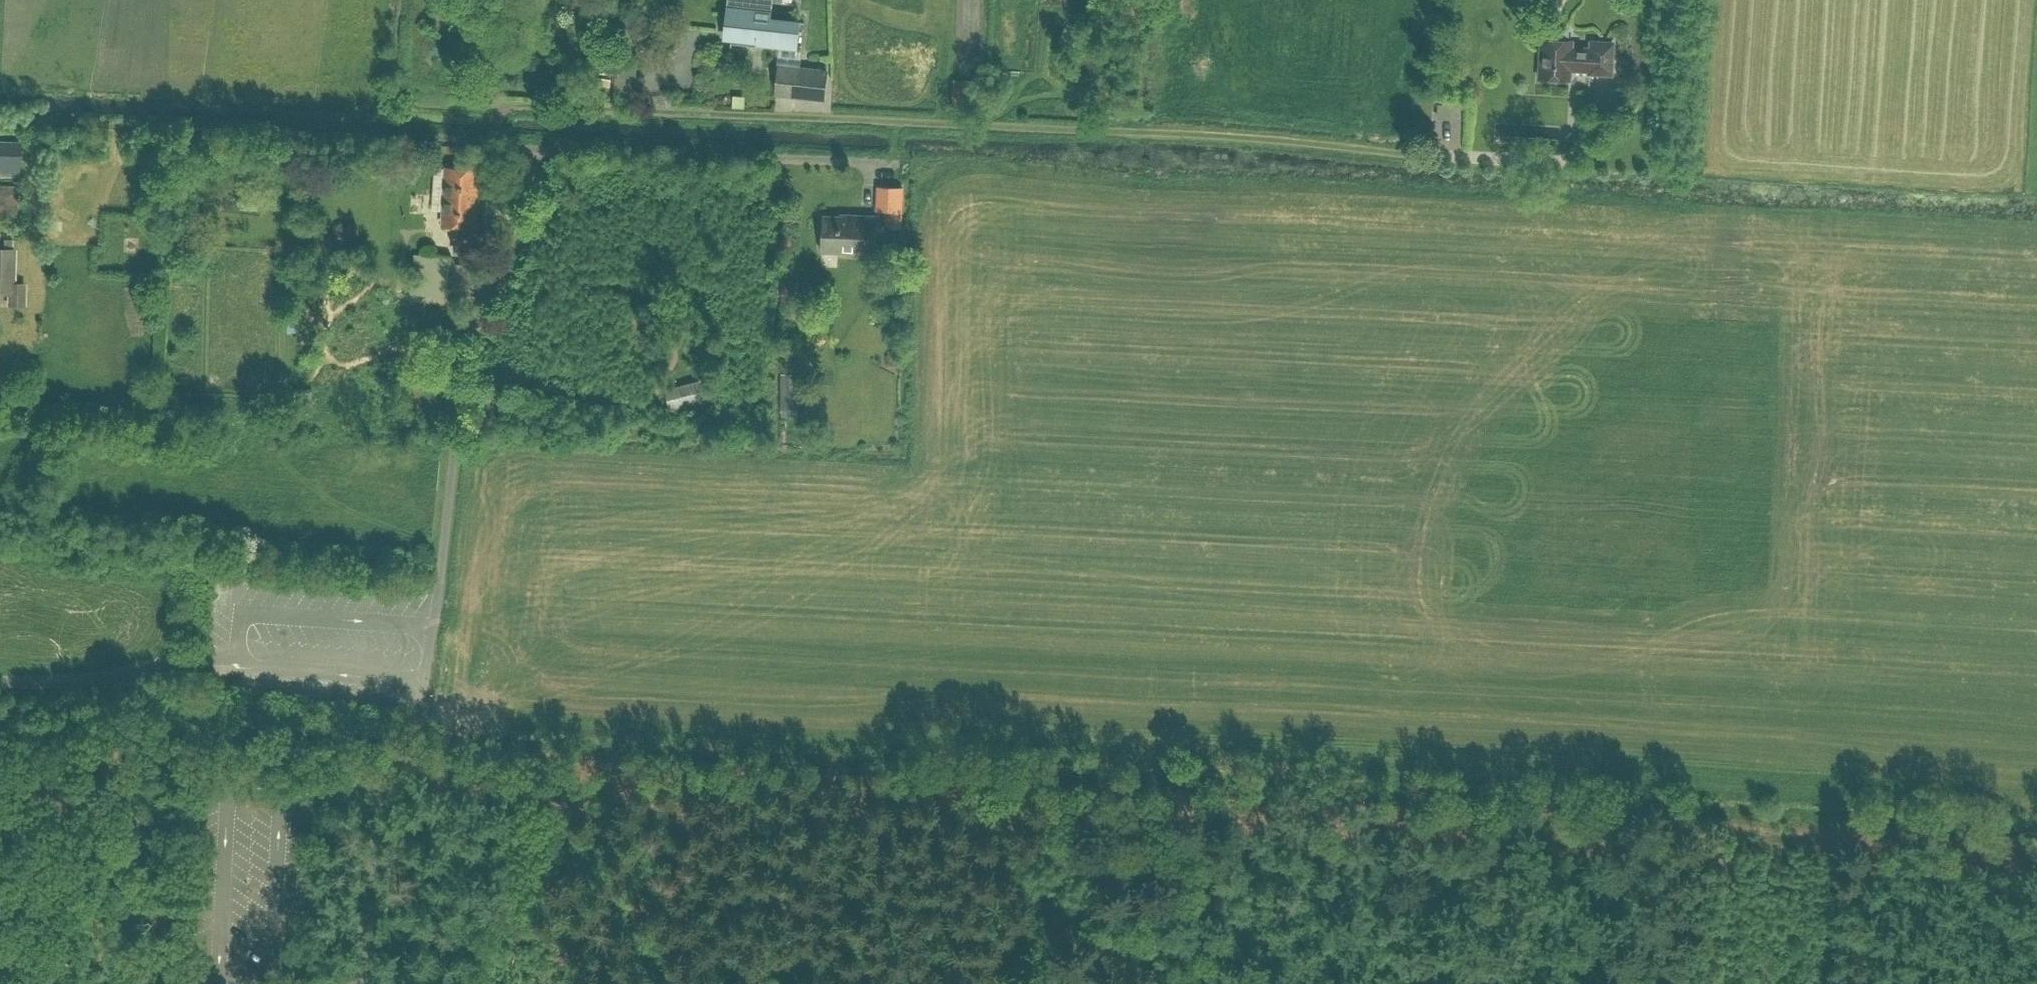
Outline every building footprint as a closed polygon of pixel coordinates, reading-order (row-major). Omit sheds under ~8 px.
[(729,11),(726,33),(734,35),(733,40),(799,49),(803,21),(774,17),(777,0),(731,0),(729,11)] [(1541,39),(1539,78),(1570,79),(1570,69),(1589,70),(1589,73),(1611,74),(1613,43),(1591,42),(1590,48),(1572,47),(1572,40),(1541,39)] [(828,69),(778,64),(775,94),(824,100),(828,69)] [(17,171),(18,143),(0,142),(0,170),(17,171)] [(472,178),(473,168),(446,167),(442,224),(456,225),(455,252),(476,253),(477,222),(474,222),(474,212),(477,212),(477,199),(475,199),(477,178),(472,178)] [(18,216),(18,185),(0,184),(0,216),(18,216)] [(889,225),(898,226),(900,187),(876,186),(874,211),(890,211),(889,225)] [(849,214),(849,217),(824,215),(822,250),(873,253),(875,216),(849,214)] [(11,251),(0,250),(0,291),(9,291),(9,302),(21,303),(22,285),(10,284),(11,251)] [(888,283),(898,284),(900,262),(889,262),(888,283)] [(664,390),(670,409),(708,399),(703,379),(664,390)]
